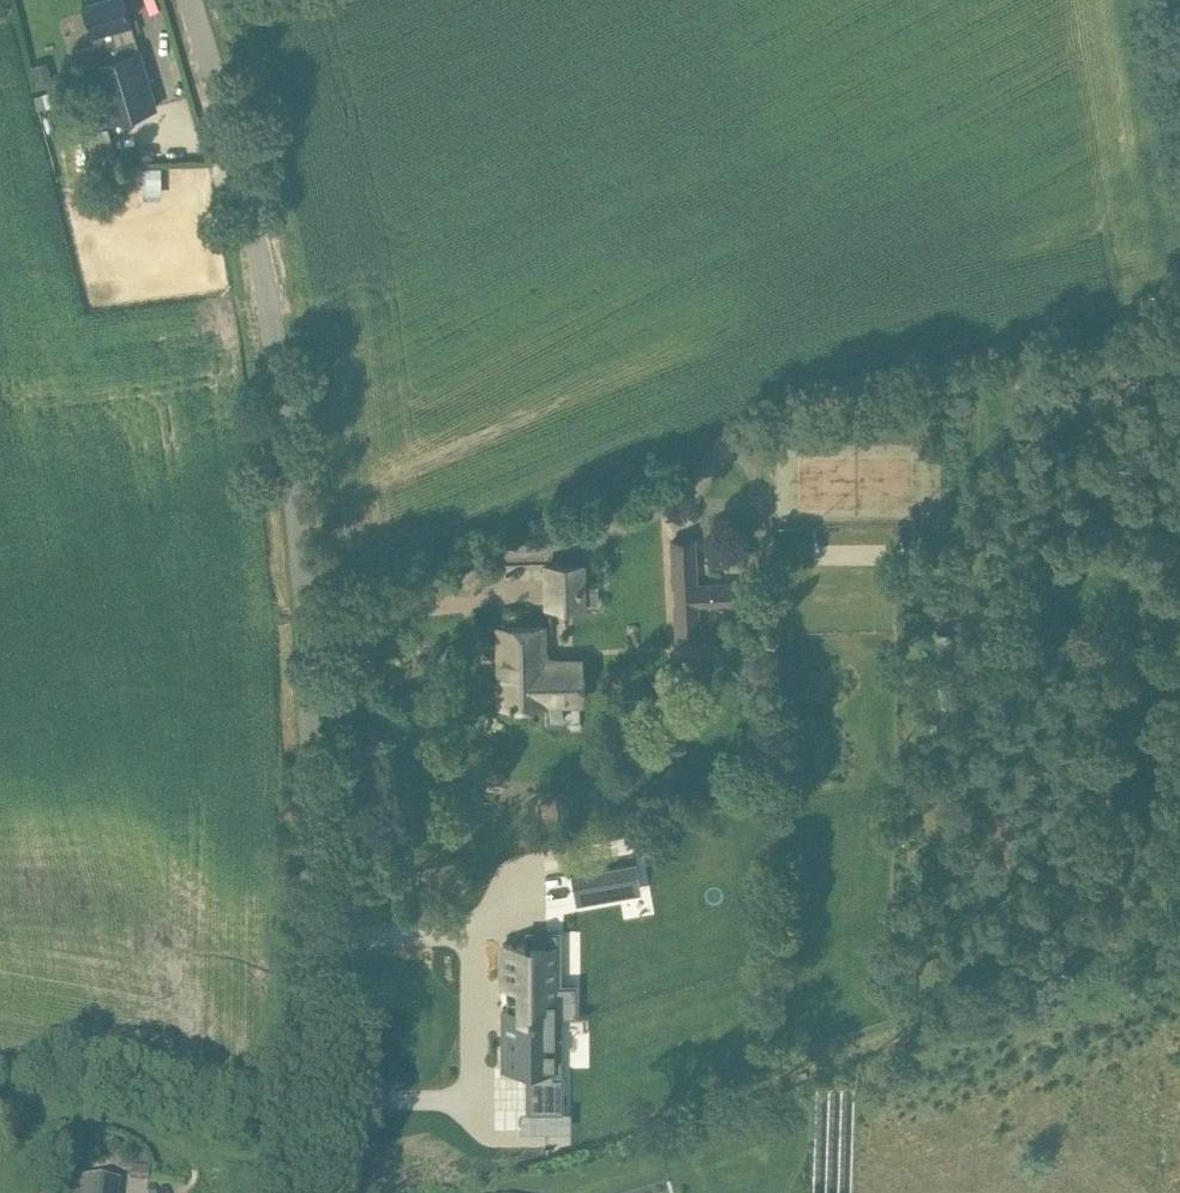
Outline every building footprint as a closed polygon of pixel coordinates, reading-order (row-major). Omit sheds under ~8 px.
[(107,121),(156,106),(139,49),(138,49),(129,19),(130,19),(125,0),(84,0),(82,0),(91,30),(92,30),(101,60),(90,63),(107,121)] [(163,163),(146,164),(146,192),(164,191),(163,163)] [(732,605),(731,582),(698,583),(696,539),(669,541),(674,643),(699,642),(698,606),(732,605)] [(584,605),(583,564),(546,565),(547,606),(584,605)] [(543,662),(542,625),(504,626),(505,675),(500,675),(501,703),(525,702),(525,708),(539,707),(539,703),(546,702),(545,699),(581,698),(580,661),(543,662)] [(629,861),(570,871),(576,904),(606,898),(611,897),(634,893),(635,893),(630,866),(629,861)] [(503,1007),(503,1015),(589,1015),(589,1014),(575,1014),(575,985),(556,985),(557,931),(530,931),(530,944),(503,944),(503,987),(507,987),(506,1007),(503,1007)] [(557,1067),(557,1016),(589,1016),(589,1015),(502,1015),(502,1067),(530,1067),(530,1111),(562,1111),(562,1076),(552,1076),(552,1067),(557,1067)] [(120,1179),(82,1176),(80,1192),(119,1192),(120,1179)]
